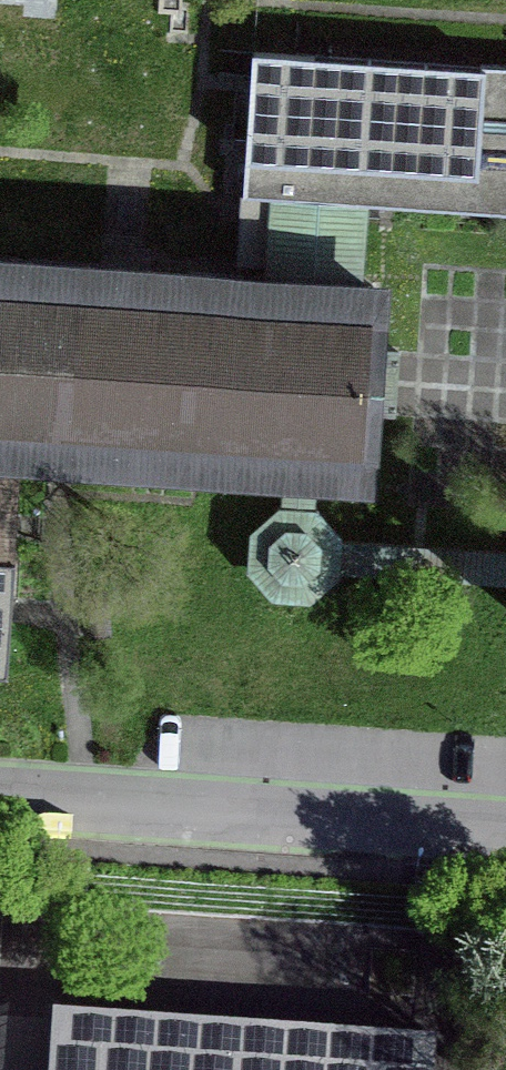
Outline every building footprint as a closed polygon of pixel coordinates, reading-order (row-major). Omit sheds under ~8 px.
[(185,29),(185,7),(179,7),(180,0),(158,0),(158,10),(171,10),(171,29),(185,29)] [(370,202),(505,212),(505,61),(251,44),(241,193),(370,202)] [(370,202),(241,193),(239,222),(237,258),(365,267),(370,202)] [(317,478),(376,482),(383,383),(391,268),(365,267),(237,258),(0,242),(0,456),(22,458),(283,476),(317,478)] [(16,555),(22,458),(0,456),(0,554),(16,555)] [(315,505),(317,478),(283,476),(281,502),(315,505)] [(319,506),(315,505),(281,502),(277,501),(250,528),(246,568),(274,597),(313,599),(340,573),(342,534),(319,506)] [(16,555),(0,554),(0,672),(7,672),(11,612),(16,555)] [(434,1043),(50,1016),(47,1069),(432,1069),(434,1043)]
